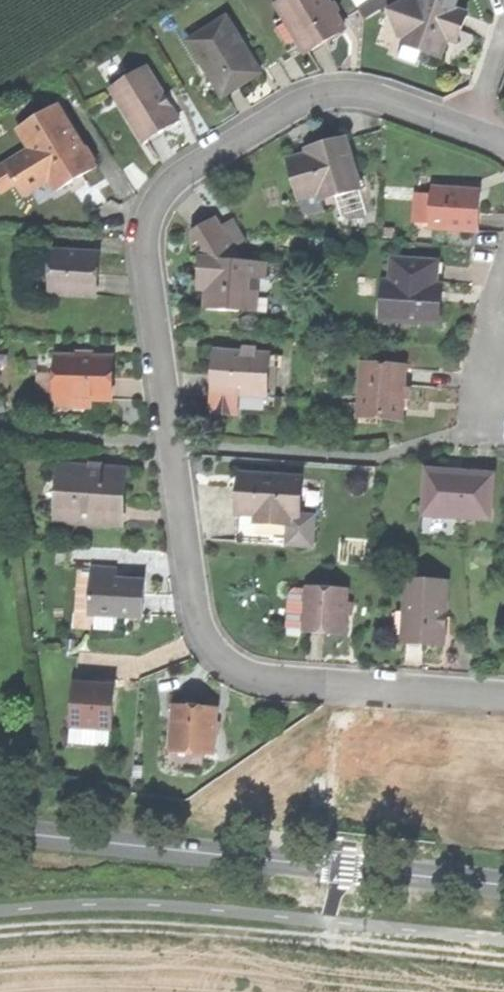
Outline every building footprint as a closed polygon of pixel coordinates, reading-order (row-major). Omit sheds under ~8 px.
[(306,52),(325,41),(344,29),(326,0),(284,0),(277,4),(285,17),(293,31),(297,38),(306,52)] [(405,37),(417,0),(402,0),(387,8),(394,33),(405,37)] [(439,57),(447,34),(450,25),(461,29),(466,13),(428,0),(417,0),(405,37),(402,44),(418,50),(439,57)] [(185,42),(220,98),(239,86),(259,74),(225,17),(185,42)] [(275,22),(284,37),(293,31),(285,17),(275,22)] [(457,38),(461,29),(450,25),(447,34),(457,38)] [(288,44),(297,38),(293,31),(284,37),(288,44)] [(145,69),(110,90),(143,145),(161,134),(179,124),(145,69)] [(31,151),(7,167),(19,186),(27,198),(50,183),(57,192),(76,180),(94,169),(94,158),(88,150),(84,148),(56,106),(18,130),(31,151)] [(289,162),(300,200),(320,194),(322,201),(360,190),(346,139),(329,144),(324,145),(326,151),(308,156),(289,162)] [(306,150),(308,156),(326,151),(324,145),(306,150)] [(19,186),(7,167),(0,171),(0,187),(5,195),(19,186)] [(481,191),(433,189),(432,195),(431,229),(480,231),(481,213),(481,191)] [(419,228),(431,229),(432,195),(421,194),(419,228)] [(208,310),(255,312),(256,279),(253,279),(253,263),(244,263),(234,249),(221,229),(214,219),(193,232),(193,247),(199,258),(198,271),(198,283),(208,283),(208,310)] [(235,221),(221,229),(234,249),(248,239),(235,221)] [(98,254),(53,253),(52,296),(96,298),(97,274),(98,254)] [(437,262),(391,260),(390,284),(389,321),(440,323),(441,307),(441,300),(435,300),(436,286),(437,262)] [(268,263),(253,263),(253,279),(256,279),(268,279),(268,263)] [(381,320),(389,321),(390,284),(382,284),(381,320)] [(270,356),(217,355),(217,374),(216,396),(242,397),(269,397),(270,368),(270,356)] [(113,359),(56,359),(55,399),(92,400),(112,400),(113,379),(113,359)] [(407,367),(363,365),(361,411),(380,412),(380,419),(405,420),(406,400),(406,389),(407,367)] [(279,368),(270,368),(269,397),(242,397),(241,411),(278,412),(279,368)] [(92,410),(92,400),(55,399),(55,409),(92,410)] [(125,471),(60,467),(56,522),(121,526),(123,499),(125,471)] [(460,475),(427,473),(425,519),(492,522),(495,477),(460,475)] [(255,488),(240,488),(240,501),(240,517),(258,517),(258,526),(291,527),(291,518),(301,518),(302,479),(256,478),(255,488)] [(240,478),(240,488),(255,488),(256,478),(240,478)] [(315,548),(315,536),(291,535),(291,527),(258,526),(258,517),(240,517),(239,546),(315,548)] [(315,519),(301,518),(291,518),(291,527),(291,535),(315,536),(315,519)] [(116,571),(90,570),(88,616),(143,619),(144,598),(144,582),(115,581),(116,571)] [(422,647),(446,648),(449,583),(407,581),(404,646),(422,647)] [(321,636),(345,638),(348,592),(307,589),(304,635),(321,636)] [(104,687),(70,685),(68,726),(111,728),(113,687),(104,687)] [(196,708),(172,707),(170,753),(212,755),(214,709),(196,708)]
